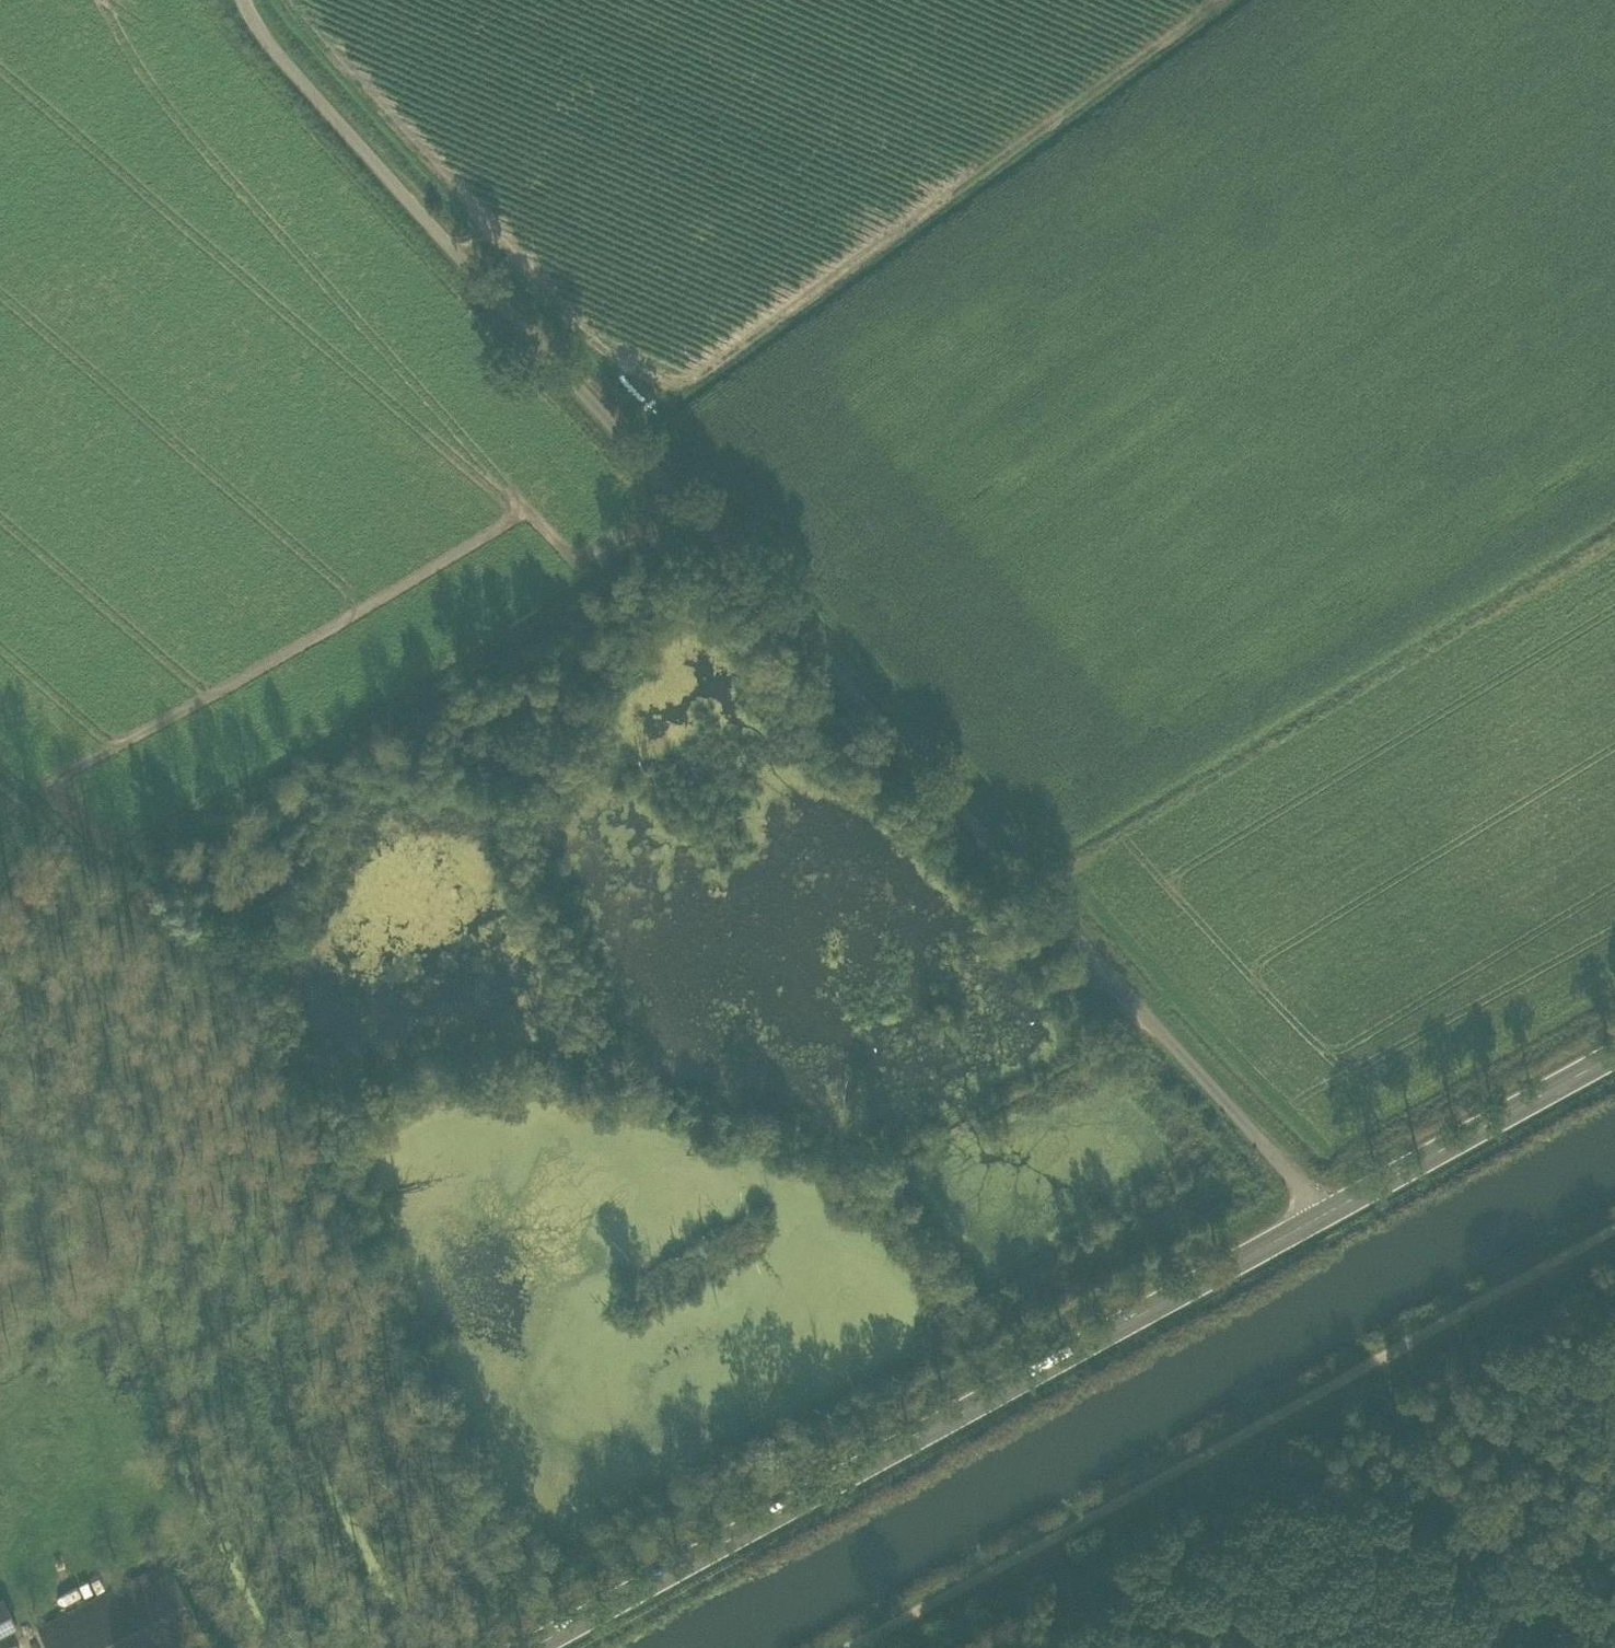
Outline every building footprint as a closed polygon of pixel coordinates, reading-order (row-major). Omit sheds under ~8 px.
[(37,1626),(48,1647),(180,1647),(206,1634),(167,1558),(37,1626)] [(0,1597),(0,1635),(19,1625),(3,1595),(0,1597)]
